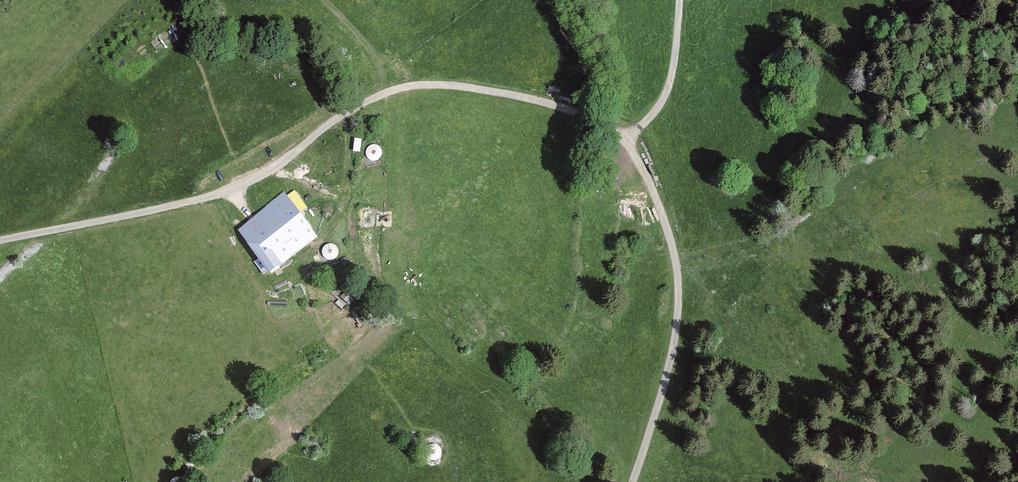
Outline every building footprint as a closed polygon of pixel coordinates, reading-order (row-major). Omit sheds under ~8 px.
[(153,42),(159,51),(180,37),(173,28),(153,42)] [(361,152),(363,139),(355,138),(354,151),(361,152)] [(383,153),(382,150),(381,148),(380,146),(377,145),(375,145),(372,145),(370,146),(368,148),(367,151),(367,153),(368,156),(369,158),(371,160),(374,160),(377,160),(379,159),(381,157),(382,155),(383,153)] [(254,246),(250,249),(274,276),(321,237),(299,205),(284,217),(272,200),(240,228),(254,246)] [(340,252),(339,250),(338,248),(336,246),(334,245),(331,244),(329,245),(327,246),(325,248),(324,250),(324,253),(325,255),(326,258),(328,259),(331,260),(333,260),(336,259),(338,257),(339,255),(340,252)] [(441,452),(441,449),(440,447),(438,445),(435,444),(433,444),(430,444),(428,445),(427,447),(426,450),(425,452),(426,455),(428,457),(430,459),(432,459),(435,459),(437,458),(439,457),(441,454),(441,452)]
